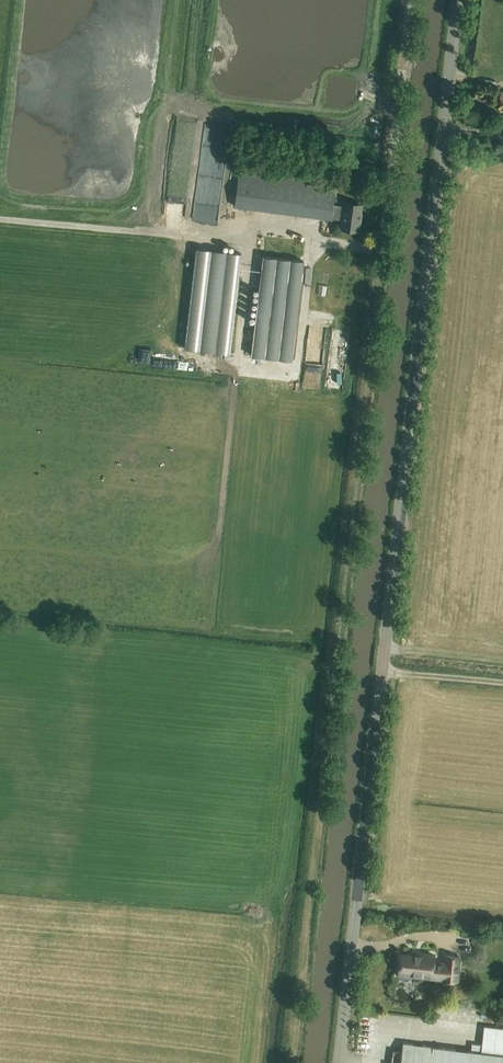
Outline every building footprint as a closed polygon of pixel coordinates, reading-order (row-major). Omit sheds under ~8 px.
[(344,202),(343,207),(333,206),(335,189),(306,185),(307,176),(240,167),(235,207),(342,220),(341,229),(358,232),(362,204),(344,202)] [(230,354),(241,253),(196,248),(185,349),(230,354)] [(303,260),(263,256),(252,355),(292,359),(303,260)] [(403,983),(406,983),(409,982),(411,980),(411,978),(442,982),(442,980),(459,982),(462,957),(444,955),(443,955),(442,962),(434,961),(435,955),(418,953),(418,956),(399,954),(397,976),(400,977),(399,979),(401,981),(403,983)] [(392,1052),(391,1062),(502,1062),(502,1027),(483,1025),(480,1051),(409,1044),(409,1049),(402,1048),(402,1053),(392,1052)] [(370,1042),(367,1041),(367,1035),(361,1035),(360,1047),(369,1048),(370,1042)]
